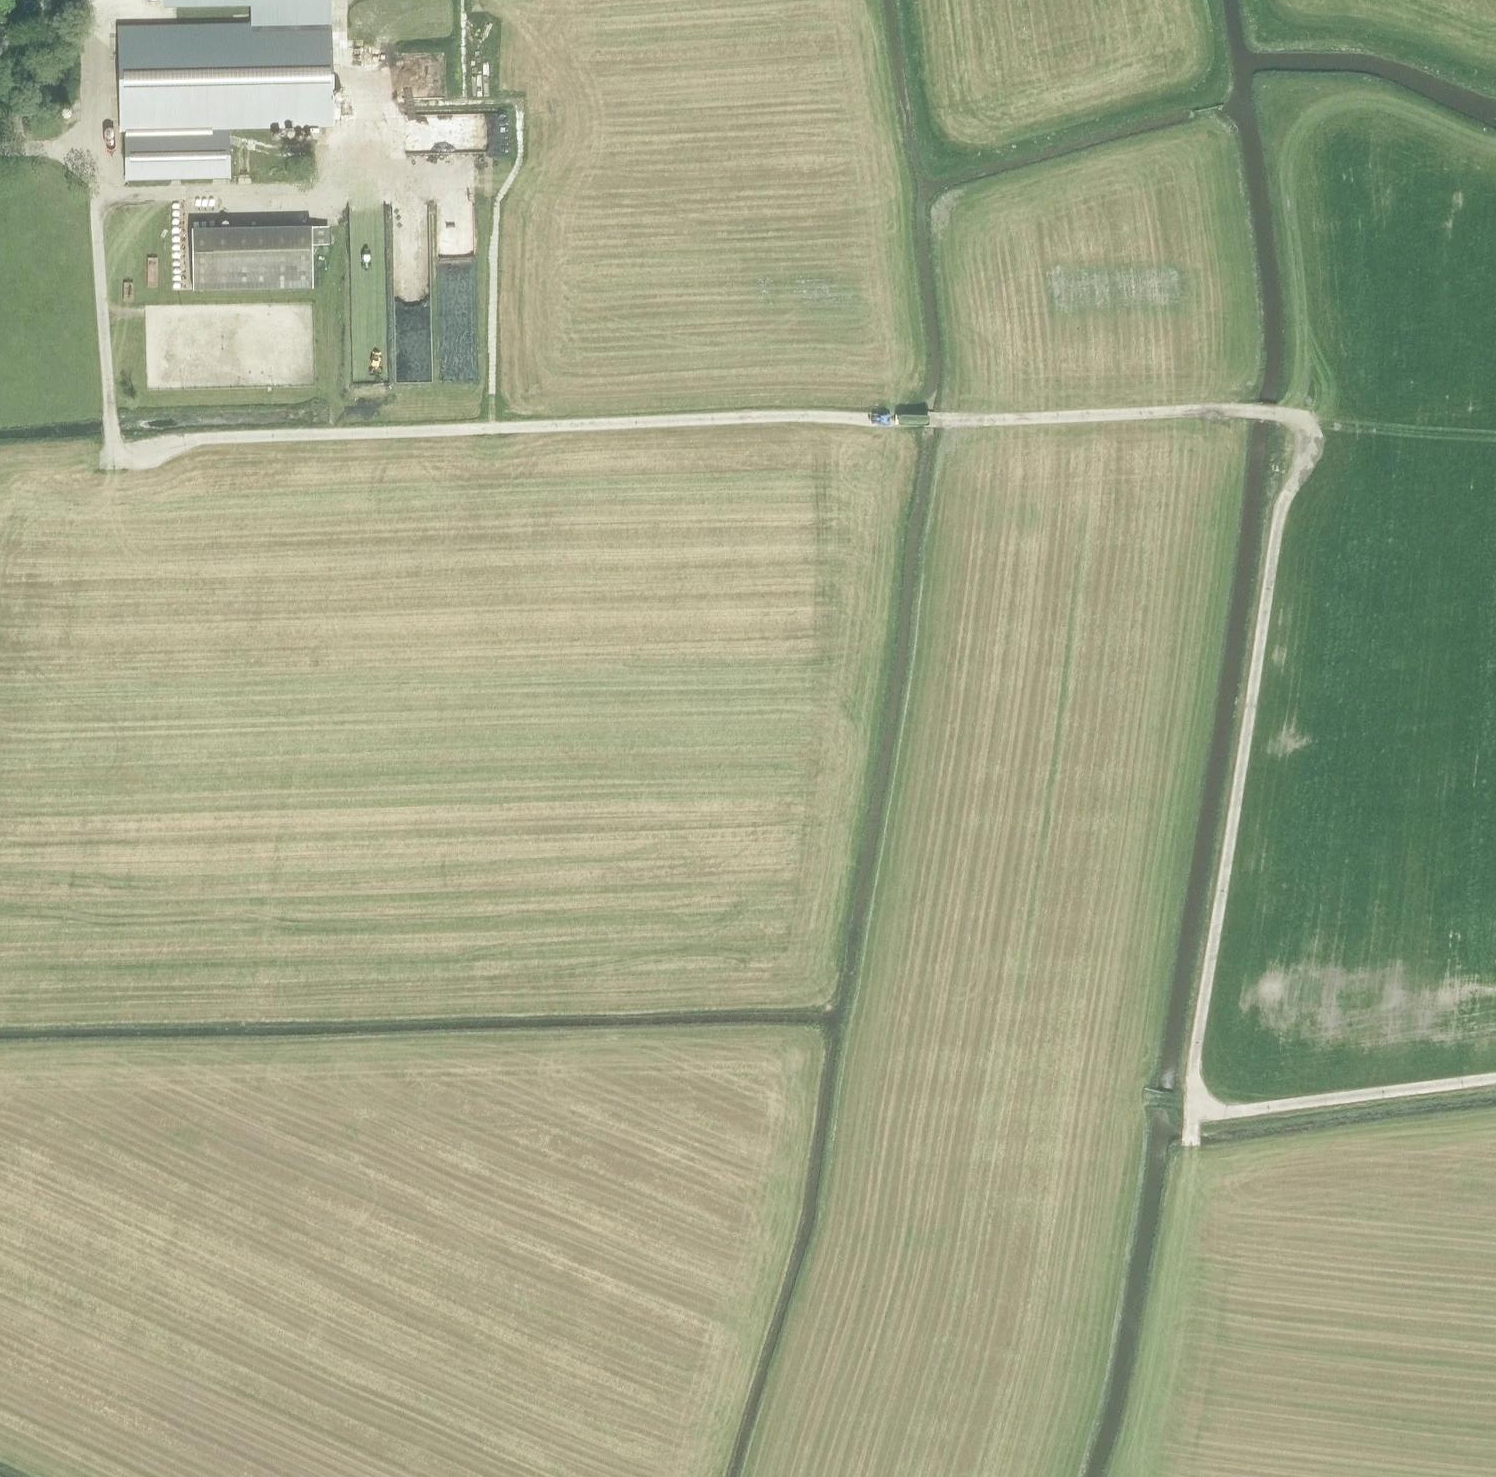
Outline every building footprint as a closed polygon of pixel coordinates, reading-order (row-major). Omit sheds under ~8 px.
[(120,28),(122,130),(126,130),(127,179),(213,177),(230,176),(229,127),(332,125),(329,0),(164,0),(164,3),(252,1),(252,25),(120,28)] [(483,152),(493,152),(493,124),(483,124),(483,152)] [(397,284),(439,284),(439,210),(397,210),(397,284)] [(330,244),(330,225),(193,228),(194,289),(314,287),(314,244),(330,244)]
